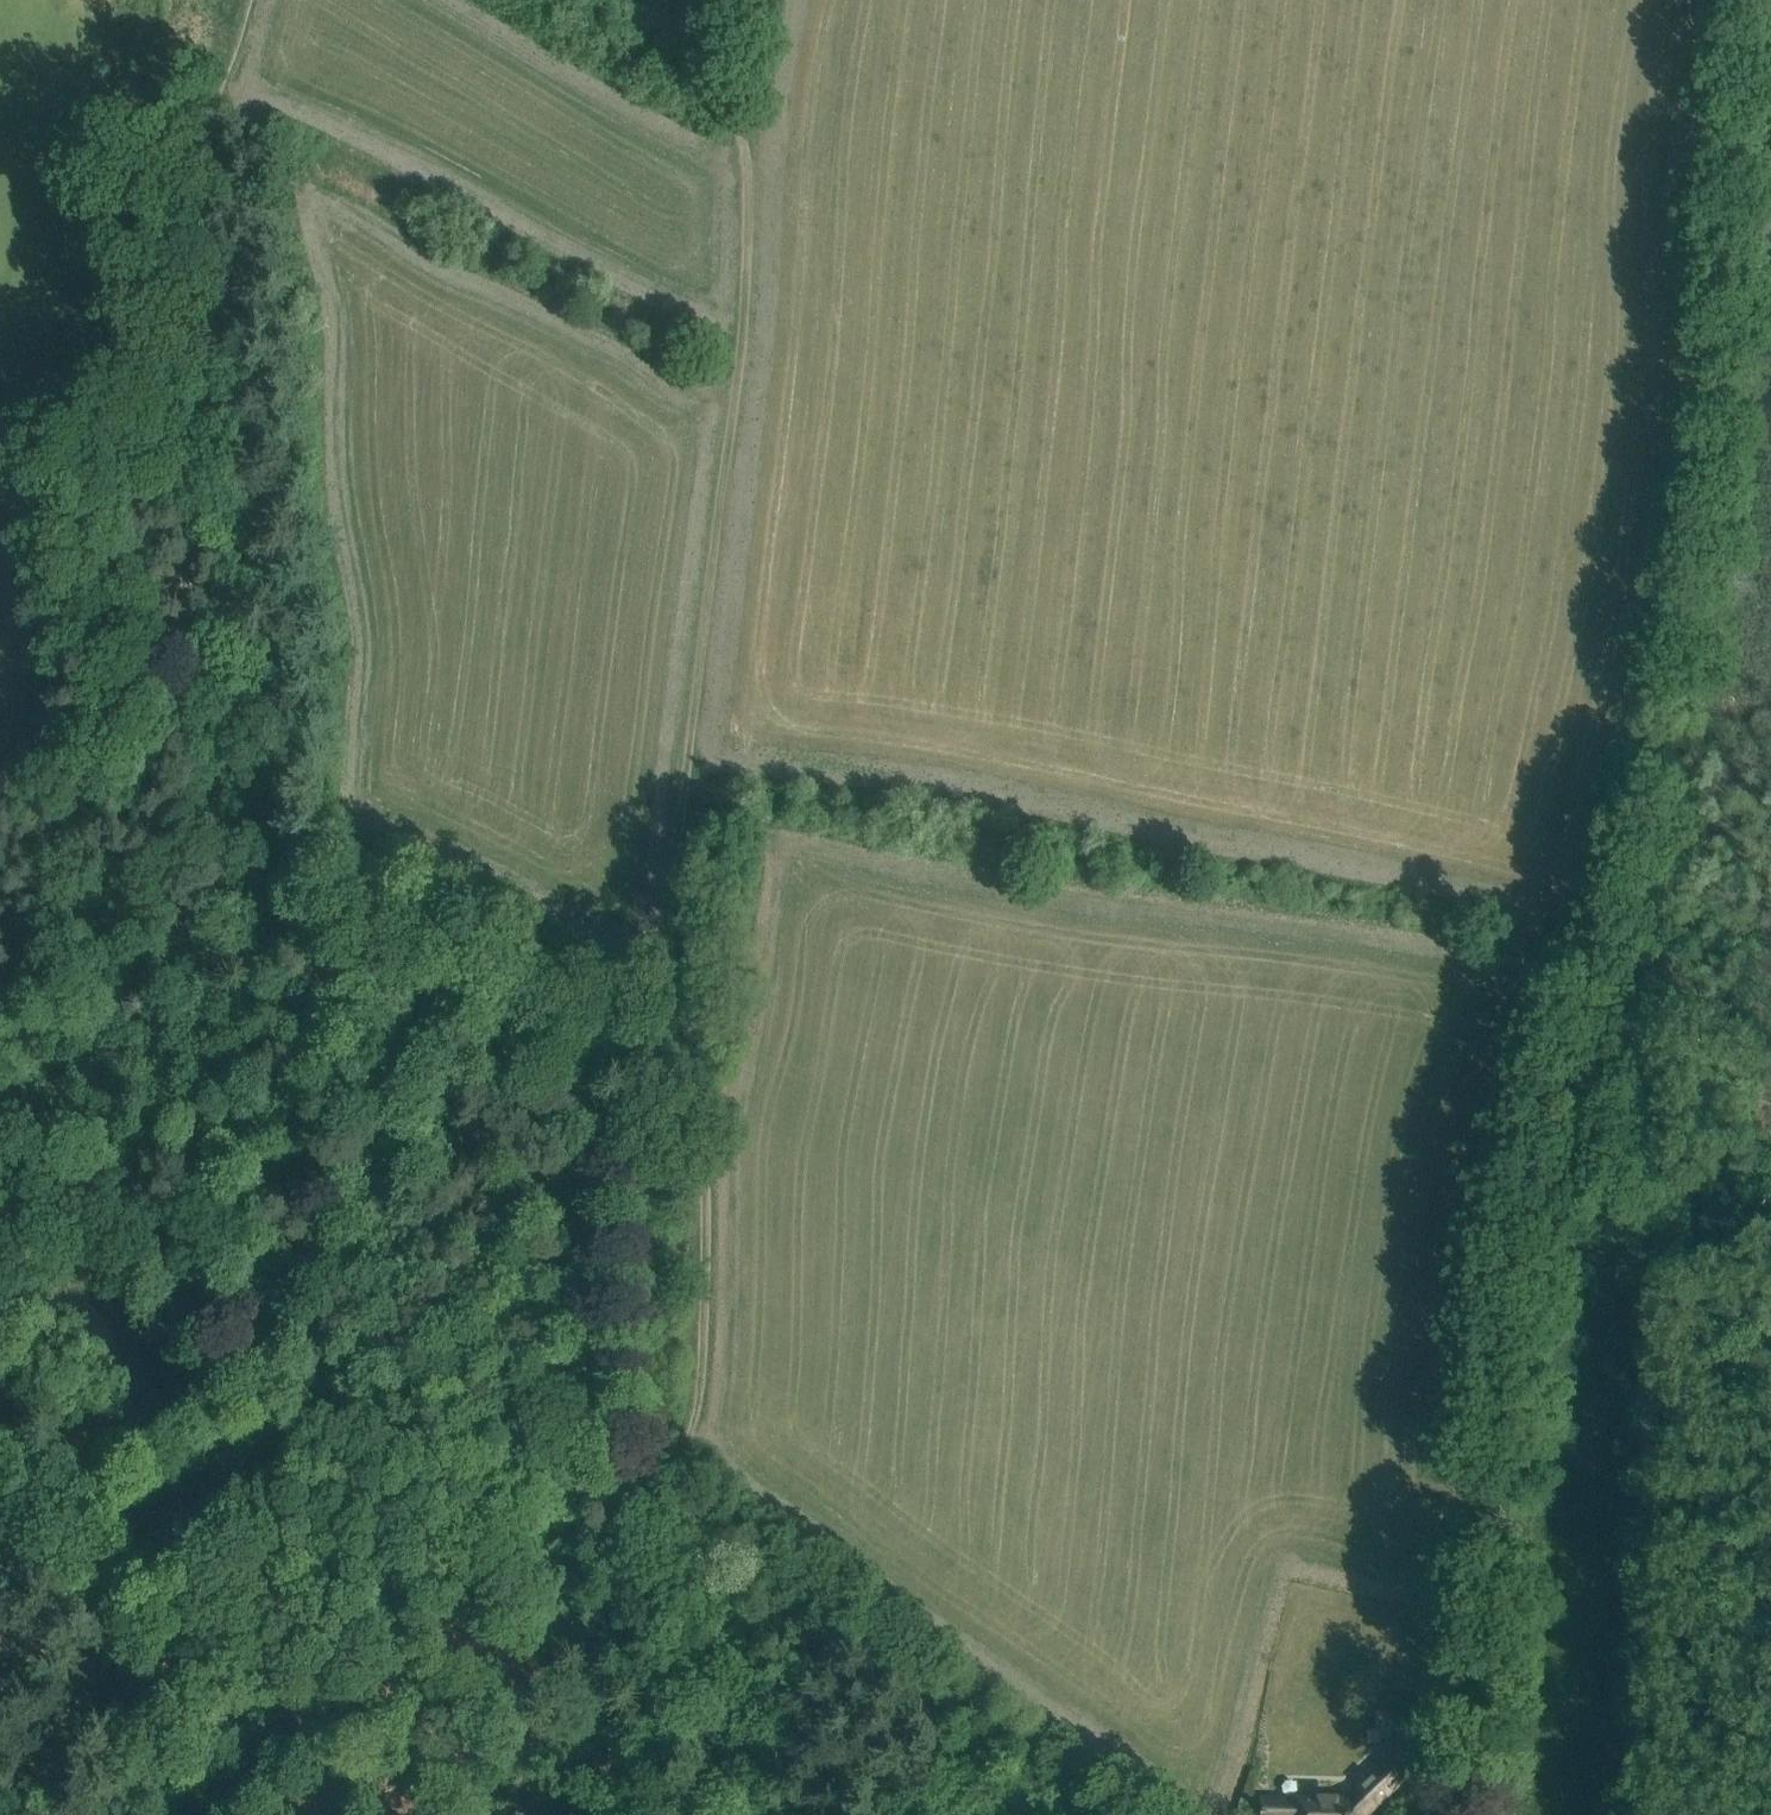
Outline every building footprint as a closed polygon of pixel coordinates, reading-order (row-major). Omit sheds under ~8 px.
[(1260,1814),(1362,1814),(1362,1810),(1367,1810),(1403,1776),(1387,1759),(1356,1788),(1356,1799),(1355,1800),(1336,1800),(1336,1798),(1316,1798),(1316,1799),(1260,1798),(1260,1814)]
